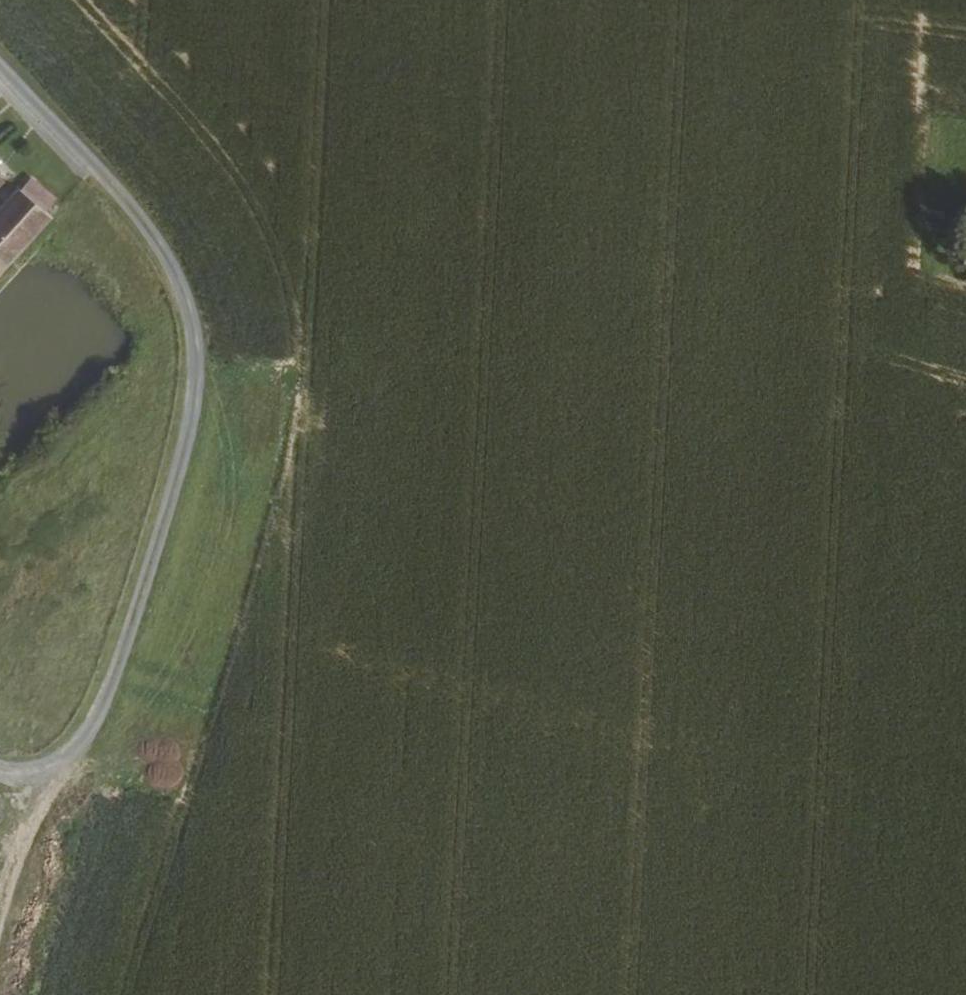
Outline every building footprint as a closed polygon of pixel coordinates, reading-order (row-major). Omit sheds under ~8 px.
[(25,170),(0,197),(0,258),(49,203),(43,196),(48,191),(25,170)]
